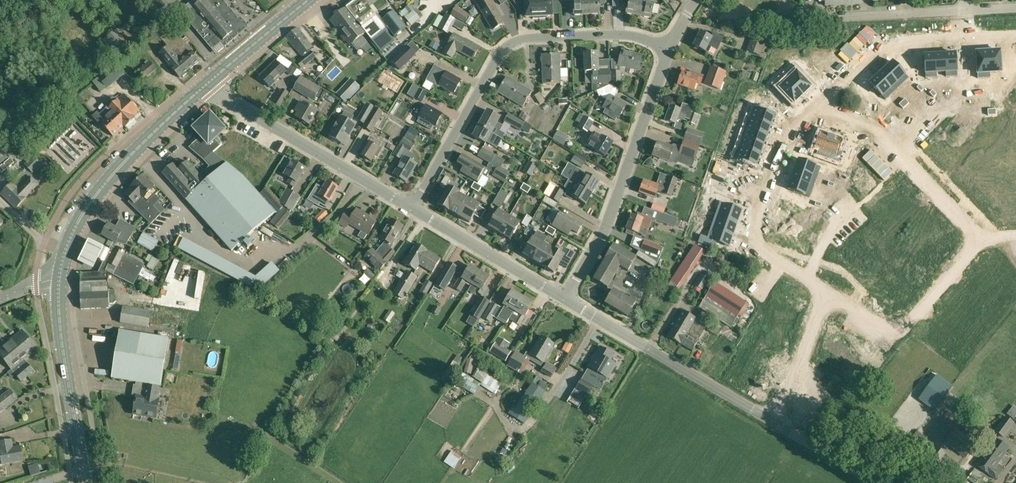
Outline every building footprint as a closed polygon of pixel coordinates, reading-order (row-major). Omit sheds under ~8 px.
[(238,36),(248,28),(248,25),(242,17),(240,18),(239,18),(224,0),(193,0),(182,9),(189,18),(187,20),(195,28),(212,49),(222,41),(226,46),(238,36)] [(246,2),(244,0),(229,0),(234,9),(246,2)] [(245,3),(251,13),(260,8),(255,0),(251,0),(245,3)] [(346,8),(371,40),(387,28),(377,15),(389,6),(385,0),(356,0),(346,8)] [(493,6),(490,0),(487,0),(478,5),(493,30),(504,23),(493,6)] [(539,19),(538,0),(512,0),(517,6),(525,6),(526,17),(533,17),(533,19),(539,19)] [(558,4),(558,0),(538,0),(539,19),(546,18),(546,17),(553,16),(552,4),(558,4)] [(586,0),(561,0),(561,2),(574,1),(574,7),(571,7),(572,14),(574,14),(574,15),(587,15),(586,0)] [(586,0),(587,15),(599,14),(599,0),(595,0),(588,0),(586,0)] [(642,1),(635,0),(629,0),(626,13),(639,16),(642,1)] [(654,4),(647,3),(648,0),(642,0),(642,1),(639,16),(651,18),(652,13),(656,14),(658,5),(654,4)] [(470,14),(456,6),(451,15),(464,23),(470,14)] [(364,34),(359,27),(345,9),(330,20),(350,46),(352,44),(357,50),(367,43),(362,36),(364,34)] [(407,27),(394,11),(382,20),(394,37),(407,27)] [(448,34),(456,19),(445,13),(437,28),(448,34)] [(105,42),(115,55),(140,35),(130,22),(105,42)] [(188,71),(200,61),(192,51),(184,57),(179,51),(185,46),(182,42),(183,41),(172,28),(160,38),(168,47),(160,53),(180,78),(183,75),(184,76),(189,72),(188,71)] [(311,50),(310,51),(310,50),(313,47),(307,40),(298,28),(286,37),(302,57),(296,62),(302,69),(317,57),(311,50)] [(714,34),(711,38),(701,32),(693,46),(708,54),(712,47),(717,50),(723,39),(714,34)] [(451,58),(455,50),(473,60),(479,48),(457,36),(453,34),(443,53),(451,58)] [(764,46),(765,44),(767,45),(768,42),(753,36),(748,52),(760,56),(762,53),(764,53),(766,47),(764,46)] [(391,61),(400,71),(420,51),(411,41),(391,61)] [(620,59),(618,64),(620,65),(639,70),(643,56),(622,51),(620,59)] [(988,51),(976,52),(977,62),(976,62),(977,62),(977,67),(978,78),(990,78),(988,51)] [(1000,51),(988,51),(990,78),(990,73),(1002,72),(1001,66),(1001,61),(1000,51)] [(592,93),(597,91),(611,85),(611,84),(611,72),(612,71),(611,70),(610,70),(610,69),(598,70),(597,53),(584,54),(584,72),(592,71),(592,93)] [(956,53),(945,54),(946,77),(957,76),(956,53)] [(542,69),(560,69),(559,54),(542,55),(542,69)] [(945,54),(935,55),(936,77),(937,77),(936,72),(946,72),(946,77),(945,54)] [(925,66),(919,66),(920,80),(926,80),(926,78),(936,77),(935,55),(924,55),(925,66)] [(359,67),(363,72),(377,63),(373,57),(359,67)] [(719,68),(721,62),(715,60),(713,66),(719,69),(719,68)] [(270,87),(286,71),(276,61),(264,73),(265,74),(262,78),(270,87)] [(893,61),(885,69),(900,85),(908,78),(893,61)] [(145,78),(156,69),(150,62),(139,70),(145,78)] [(106,89),(125,74),(117,64),(98,79),(106,89)] [(290,66),(287,72),(293,75),(296,69),(290,66)] [(438,88),(439,85),(454,93),(461,81),(435,66),(427,81),(438,88)] [(705,84),(714,87),(720,89),(726,72),(711,67),(705,84)] [(749,76),(754,77),(757,70),(751,68),(749,76)] [(793,68),(785,76),(803,95),(812,87),(805,80),(805,79),(802,76),(801,76),(793,68)] [(560,69),(542,69),(543,84),(560,83),(560,69)] [(885,69),(877,76),(893,92),(900,85),(885,69)] [(611,72),(611,84),(619,84),(622,84),(621,71),(620,71),(612,71),(611,72)] [(700,84),(703,77),(690,72),(689,74),(682,72),(678,85),(694,90),(696,83),(700,84)] [(510,99),(519,84),(506,76),(497,92),(510,99)] [(785,76),(776,85),(784,93),(783,93),(787,97),(787,96),(794,104),(803,95),(785,76)] [(877,76),(870,83),(885,100),(893,92),(877,76)] [(315,97),(314,99),(315,99),(321,88),(302,77),(295,87),(305,93),(306,91),(315,97)] [(351,78),(336,94),(345,102),(360,87),(351,78)] [(486,84),(494,88),(497,83),(489,79),(486,84)] [(519,84),(510,99),(523,107),(532,92),(519,84)] [(363,94),(372,98),(376,89),(367,85),(363,94)] [(619,90),(611,85),(597,91),(599,97),(601,96),(602,97),(607,100),(603,107),(606,109),(603,113),(616,120),(618,116),(619,117),(626,105),(614,98),(619,90)] [(422,102),(427,93),(419,88),(414,97),(422,102)] [(279,106),(288,93),(283,90),(275,103),(279,106)] [(430,92),(427,99),(440,105),(443,98),(430,92)] [(628,92),(626,98),(633,102),(636,96),(628,92)] [(114,102),(100,114),(105,119),(101,123),(113,136),(125,126),(126,128),(136,119),(134,117),(140,112),(124,94),(115,103),(114,102)] [(705,99),(694,96),(692,102),(703,105),(705,99)] [(309,124),(317,110),(305,103),(304,104),(301,103),(296,112),(299,113),(297,117),(303,120),(303,122),(306,124),(307,123),(309,124)] [(683,103),(680,110),(670,106),(665,120),(675,124),(674,128),(679,130),(680,127),(682,127),(683,124),(677,122),(679,118),(685,120),(685,118),(689,120),(688,122),(695,125),(698,116),(692,114),(694,108),(683,103)] [(364,123),(374,108),(367,104),(358,119),(364,123)] [(420,118),(417,123),(431,131),(434,125),(435,126),(442,114),(426,105),(419,117),(420,118)] [(375,107),(369,117),(363,128),(371,133),(383,112),(375,107)] [(749,118),(749,119),(770,126),(774,115),(755,109),(751,119),(749,118)] [(503,125),(498,123),(501,117),(488,110),(485,115),(479,126),(491,133),(502,139),(504,134),(500,131),(503,125)] [(588,132),(594,121),(596,119),(584,112),(582,114),(580,113),(575,121),(580,123),(578,126),(588,132)] [(355,125),(350,122),(353,117),(347,113),(344,118),(341,117),(330,136),(341,143),(344,145),(348,137),(355,125)] [(527,116),(522,113),(519,118),(524,121),(527,116)] [(522,131),(522,130),(526,123),(510,114),(505,122),(522,131)] [(163,173),(232,250),(236,255),(253,240),(248,236),(275,212),(243,175),(242,176),(215,153),(214,151),(223,144),(217,137),(225,130),(214,117),(212,116),(208,116),(207,117),(194,128),(202,137),(204,139),(199,144),(196,147),(196,150),(212,168),(202,176),(188,161),(179,169),(173,163),(163,173)] [(745,128),(767,136),(770,126),(749,119),(745,128)] [(499,143),(502,139),(491,133),(479,126),(473,136),(485,143),(486,141),(497,147),(499,143)] [(405,137),(414,142),(419,133),(410,128),(405,137)] [(685,139),(701,144),(705,133),(689,128),(685,139)] [(745,128),(742,138),(763,145),(767,136),(745,128)] [(553,138),(557,141),(564,145),(569,138),(562,133),(557,130),(553,138)] [(594,133),(587,145),(595,149),(594,150),(605,156),(613,143),(602,137),(601,137),(594,133)] [(821,133),(816,147),(829,151),(826,158),(839,162),(843,151),(839,149),(842,140),(821,133)] [(382,143),(381,143),(370,137),(360,154),(362,155),(362,157),(364,158),(365,157),(372,161),(376,154),(378,156),(385,145),(382,143)] [(404,138),(399,146),(398,146),(393,155),(400,159),(401,158),(403,159),(395,174),(406,181),(417,164),(412,162),(415,157),(414,155),(409,152),(414,144),(404,138)] [(739,147),(760,155),(763,145),(742,138),(744,139),(741,148),(739,147)] [(680,156),(682,156),(696,161),(701,144),(685,139),(683,147),(675,144),(673,149),(657,143),(653,156),(668,161),(671,155),(679,158),(680,156)] [(950,142),(935,156),(942,163),(956,149),(950,142)] [(0,145),(0,166),(10,158),(0,145)] [(739,147),(735,158),(756,166),(760,155),(739,147)] [(497,166),(502,158),(482,148),(482,149),(478,157),(491,164),(492,163),(497,166)] [(956,149),(942,163),(948,170),(963,156),(956,149)] [(858,160),(850,168),(854,172),(859,168),(867,177),(883,162),(874,153),(863,164),(858,160)] [(478,182),(483,175),(487,178),(491,171),(463,155),(458,163),(464,167),(461,172),(478,182)] [(585,162),(575,156),(571,161),(581,168),(585,162)] [(963,156),(948,170),(955,177),(970,163),(963,156)] [(799,160),(795,170),(816,177),(820,167),(799,160)] [(295,187),(297,182),(305,169),(300,165),(300,164),(296,162),(295,162),(293,161),(285,175),(290,178),(288,183),(295,187)] [(531,176),(537,166),(530,161),(524,172),(531,176)] [(883,162),(867,177),(875,185),(871,190),(875,194),(884,186),(879,182),(891,170),(883,162)] [(970,163),(955,177),(962,184),(976,170),(970,163)] [(551,177),(566,184),(572,172),(557,165),(551,177)] [(260,185),(265,178),(249,168),(244,175),(260,185)] [(505,182),(510,175),(498,168),(493,175),(505,182)] [(795,170),(792,179),(813,187),(816,177),(795,170)] [(577,184),(592,193),(599,182),(587,174),(584,178),(581,176),(577,184)] [(654,198),(657,191),(663,193),(671,196),(677,180),(661,174),(656,185),(644,181),(640,192),(654,198)] [(157,202),(160,199),(156,195),(159,192),(153,186),(155,185),(150,180),(149,181),(142,176),(132,187),(125,194),(131,200),(129,202),(151,224),(161,214),(157,210),(161,205),(157,202)] [(446,176),(440,185),(445,189),(451,179),(446,176)] [(586,204),(592,193),(577,184),(569,179),(565,187),(569,189),(565,195),(572,199),(574,197),(586,204)] [(792,179),(788,189),(809,197),(813,187),(792,179)] [(28,196),(36,187),(30,181),(21,190),(13,182),(2,193),(17,208),(28,196)] [(316,185),(307,200),(318,206),(320,204),(326,207),(330,201),(338,188),(328,182),(323,189),(316,185)] [(292,210),(300,195),(287,187),(278,203),(284,206),(283,207),(290,212),(291,210),(292,210)] [(439,204),(449,210),(459,193),(449,187),(439,204)] [(559,203),(565,192),(555,187),(549,197),(559,203)] [(499,208),(507,194),(501,190),(493,204),(499,208)] [(459,193),(449,210),(459,216),(470,199),(459,193)] [(720,202),(716,214),(737,222),(741,210),(729,205),(731,199),(718,195),(716,201),(720,202)] [(554,208),(557,203),(546,196),(542,202),(554,208)] [(480,205),(470,199),(459,216),(470,222),(480,205)] [(627,229),(626,233),(633,236),(635,232),(638,233),(640,227),(648,229),(652,218),(674,227),(677,218),(655,210),(645,206),(642,214),(633,211),(632,215),(626,229),(627,229)] [(283,208),(276,215),(284,222),(290,215),(283,208)] [(347,227),(349,223),(369,234),(376,222),(364,215),(365,214),(357,209),(353,216),(346,212),(339,223),(347,227)] [(489,226),(500,233),(510,216),(499,209),(489,226)] [(319,223),(328,214),(324,210),(315,219),(319,223)] [(577,234),(582,225),(559,211),(550,225),(568,235),(571,230),(577,234)] [(733,234),(737,222),(716,214),(712,226),(733,234)] [(520,222),(510,216),(500,233),(510,239),(520,222)] [(386,241),(376,253),(372,249),(365,257),(380,270),(387,262),(395,252),(391,248),(404,226),(391,219),(380,238),(386,241)] [(123,233),(122,232),(123,231),(109,224),(103,235),(116,243),(119,237),(121,238),(117,243),(126,245),(136,229),(120,220),(116,227),(124,232),(123,233)] [(773,220),(767,237),(769,237),(776,240),(782,223),(773,220)] [(782,223),(776,240),(786,243),(791,227),(782,223)] [(733,234),(712,226),(708,238),(701,235),(699,242),(714,248),(716,242),(728,246),(733,234)] [(791,227),(786,243),(795,247),(801,230),(791,227)] [(801,230),(795,247),(804,250),(810,233),(801,230)] [(137,243),(153,252),(159,241),(143,233),(137,243)] [(524,254),(534,260),(544,243),(534,237),(524,254)] [(78,262),(94,270),(99,259),(105,262),(110,250),(89,239),(78,262)] [(661,245),(644,239),(640,250),(657,256),(661,245)] [(544,243),(534,260),(544,266),(554,249),(544,243)] [(416,269),(419,265),(420,261),(427,251),(427,250),(416,244),(409,256),(406,255),(402,262),(416,269)] [(607,287),(620,267),(628,271),(636,258),(614,245),(594,279),(607,287)] [(146,265),(126,255),(113,248),(106,262),(108,263),(104,270),(108,272),(109,272),(136,286),(146,265)] [(564,255),(554,249),(544,266),(554,272),(564,255)] [(565,259),(570,262),(576,253),(571,250),(565,259)] [(860,250),(845,264),(851,271),(866,257),(860,250)] [(420,261),(419,265),(432,273),(441,259),(427,251),(420,261)] [(866,257),(851,271),(858,278),(873,264),(866,257)] [(231,260),(224,269),(228,273),(236,264),(231,260)] [(445,269),(435,285),(444,290),(453,274),(457,267),(449,262),(445,269)] [(239,266),(232,272),(236,276),(243,270),(239,266)] [(472,284),(480,271),(470,266),(466,272),(464,271),(458,281),(465,285),(467,281),(472,284)] [(244,279),(249,272),(244,269),(239,276),(244,279)] [(417,277),(406,270),(399,282),(400,283),(394,293),(403,299),(417,277)] [(489,277),(480,271),(472,284),(468,291),(475,294),(476,292),(482,295),(487,285),(485,284),(489,277)] [(109,272),(108,272),(81,273),(80,293),(81,293),(81,309),(109,308),(109,304),(114,303),(116,301),(116,290),(110,290),(109,272)] [(701,274),(694,285),(703,291),(710,280),(701,274)] [(671,278),(666,286),(677,293),(682,285),(671,278)] [(426,296),(433,283),(426,279),(419,292),(426,296)] [(605,304),(627,317),(635,303),(614,290),(609,297),(605,304)] [(512,291),(502,308),(492,302),(483,317),(490,321),(493,317),(506,324),(509,319),(522,297),(512,291)] [(789,294),(786,304),(803,310),(806,300),(789,294)] [(481,314),(488,303),(489,301),(481,296),(470,315),(478,319),(481,314)] [(533,303),(522,297),(509,319),(520,325),(533,303)] [(706,297),(699,308),(731,327),(738,317),(706,297)] [(786,304),(783,313),(800,319),(803,310),(786,304)] [(441,309),(435,305),(431,312),(438,315),(441,309)] [(149,328),(151,312),(124,307),(121,323),(149,328)] [(151,322),(167,322),(168,310),(152,310),(151,322)] [(389,323),(396,313),(390,310),(383,319),(389,323)] [(681,344),(696,320),(696,319),(683,310),(668,336),(681,344)] [(783,313),(780,322),(797,328),(800,319),(783,313)] [(696,320),(681,344),(693,351),(698,342),(697,341),(706,326),(696,320)] [(780,322),(776,331),(793,337),(797,328),(780,322)] [(718,336),(719,335),(721,331),(711,325),(708,330),(718,336)] [(22,381),(34,371),(27,363),(25,360),(29,358),(38,350),(22,330),(0,348),(0,353),(12,369),(8,372),(11,377),(16,373),(22,381)] [(832,337),(824,348),(830,352),(832,348),(841,353),(852,336),(843,330),(837,340),(832,337)] [(112,380),(162,388),(169,338),(119,331),(112,380)] [(543,362),(554,344),(541,336),(530,354),(526,352),(524,355),(527,357),(526,358),(534,363),(537,358),(543,362)] [(852,336),(841,353),(849,358),(860,341),(852,336)] [(566,339),(561,350),(570,353),(574,343),(566,339)] [(860,341),(849,358),(857,363),(868,346),(860,341)] [(513,352),(496,342),(490,352),(506,362),(513,352)] [(868,346),(857,363),(866,369),(864,373),(869,377),(876,365),(871,361),(877,352),(868,346)] [(591,374),(594,369),(608,378),(616,363),(611,360),(614,355),(600,347),(586,371),(591,374)] [(524,355),(515,350),(506,366),(509,368),(507,371),(511,374),(513,370),(518,373),(525,362),(524,361),(526,358),(527,357),(524,355)] [(541,372),(551,378),(557,369),(547,362),(541,372)] [(503,384),(487,373),(478,367),(472,376),(482,382),(498,392),(503,384)] [(528,383),(534,376),(528,371),(522,379),(528,383)] [(456,382),(475,394),(481,384),(462,372),(456,382)] [(919,399),(932,409),(934,410),(949,391),(952,386),(937,375),(919,399)] [(550,383),(542,379),(537,376),(515,408),(512,406),(508,413),(524,424),(533,411),(545,391),(550,383)] [(575,393),(573,396),(583,403),(586,397),(593,386),(594,384),(583,378),(575,390),(574,392),(575,393)] [(157,400),(159,389),(146,387),(145,397),(137,396),(134,414),(156,418),(159,400),(157,400)] [(0,397),(0,412),(8,406),(17,399),(10,389),(0,397)] [(1010,410),(1007,414),(1014,419),(1015,416),(1015,414),(1010,410)] [(1005,416),(995,431),(1004,437),(1014,423),(1005,416)] [(966,457),(975,444),(956,430),(946,443),(966,457)] [(899,454),(909,462),(927,439),(917,431),(899,454)] [(508,434),(494,456),(500,459),(514,438),(508,434)] [(1006,453),(1005,453),(1009,448),(996,439),(993,443),(992,443),(975,465),(996,480),(1001,474),(994,469),(1006,453)] [(0,442),(0,451),(1,457),(0,457),(0,465),(23,461),(20,446),(13,448),(11,440),(0,442)] [(928,458),(936,465),(945,453),(937,446),(928,458)] [(442,459),(452,466),(459,454),(449,448),(442,459)] [(489,458),(481,468),(488,474),(496,464),(489,458)]
